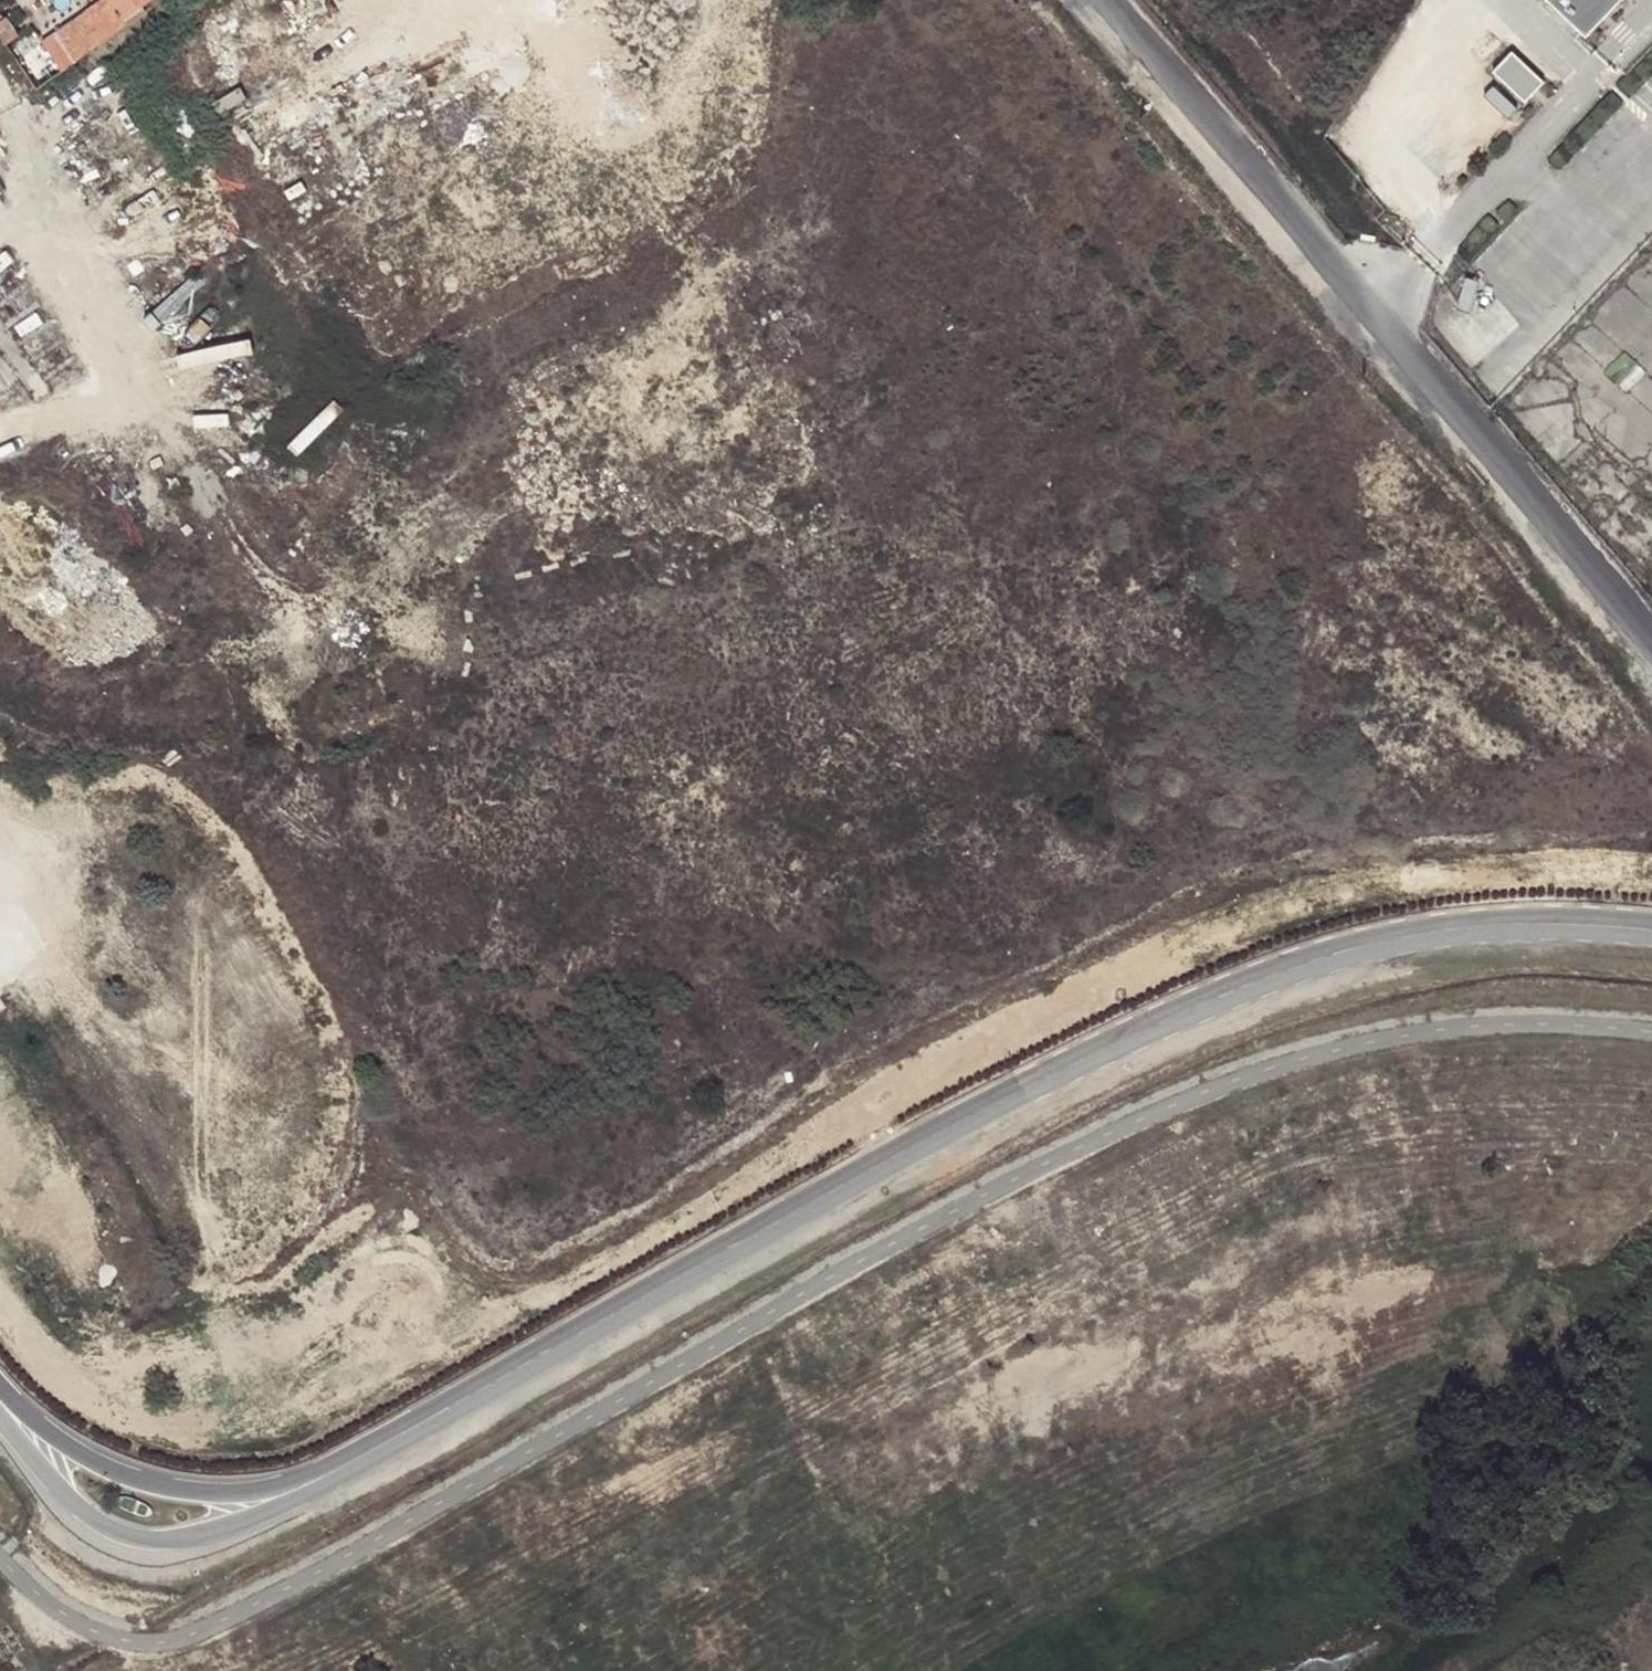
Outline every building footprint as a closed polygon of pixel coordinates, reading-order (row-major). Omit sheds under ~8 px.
[(18,63),(39,94),(79,65),(149,15),(144,8),(154,0),(104,0),(18,63)] [(1621,0),(1541,0),(1583,40),(1621,0)] [(0,24),(0,38),(6,47),(16,40),(5,21),(0,24)] [(1542,84),(1509,54),(1490,74),(1523,104),(1542,84)]
